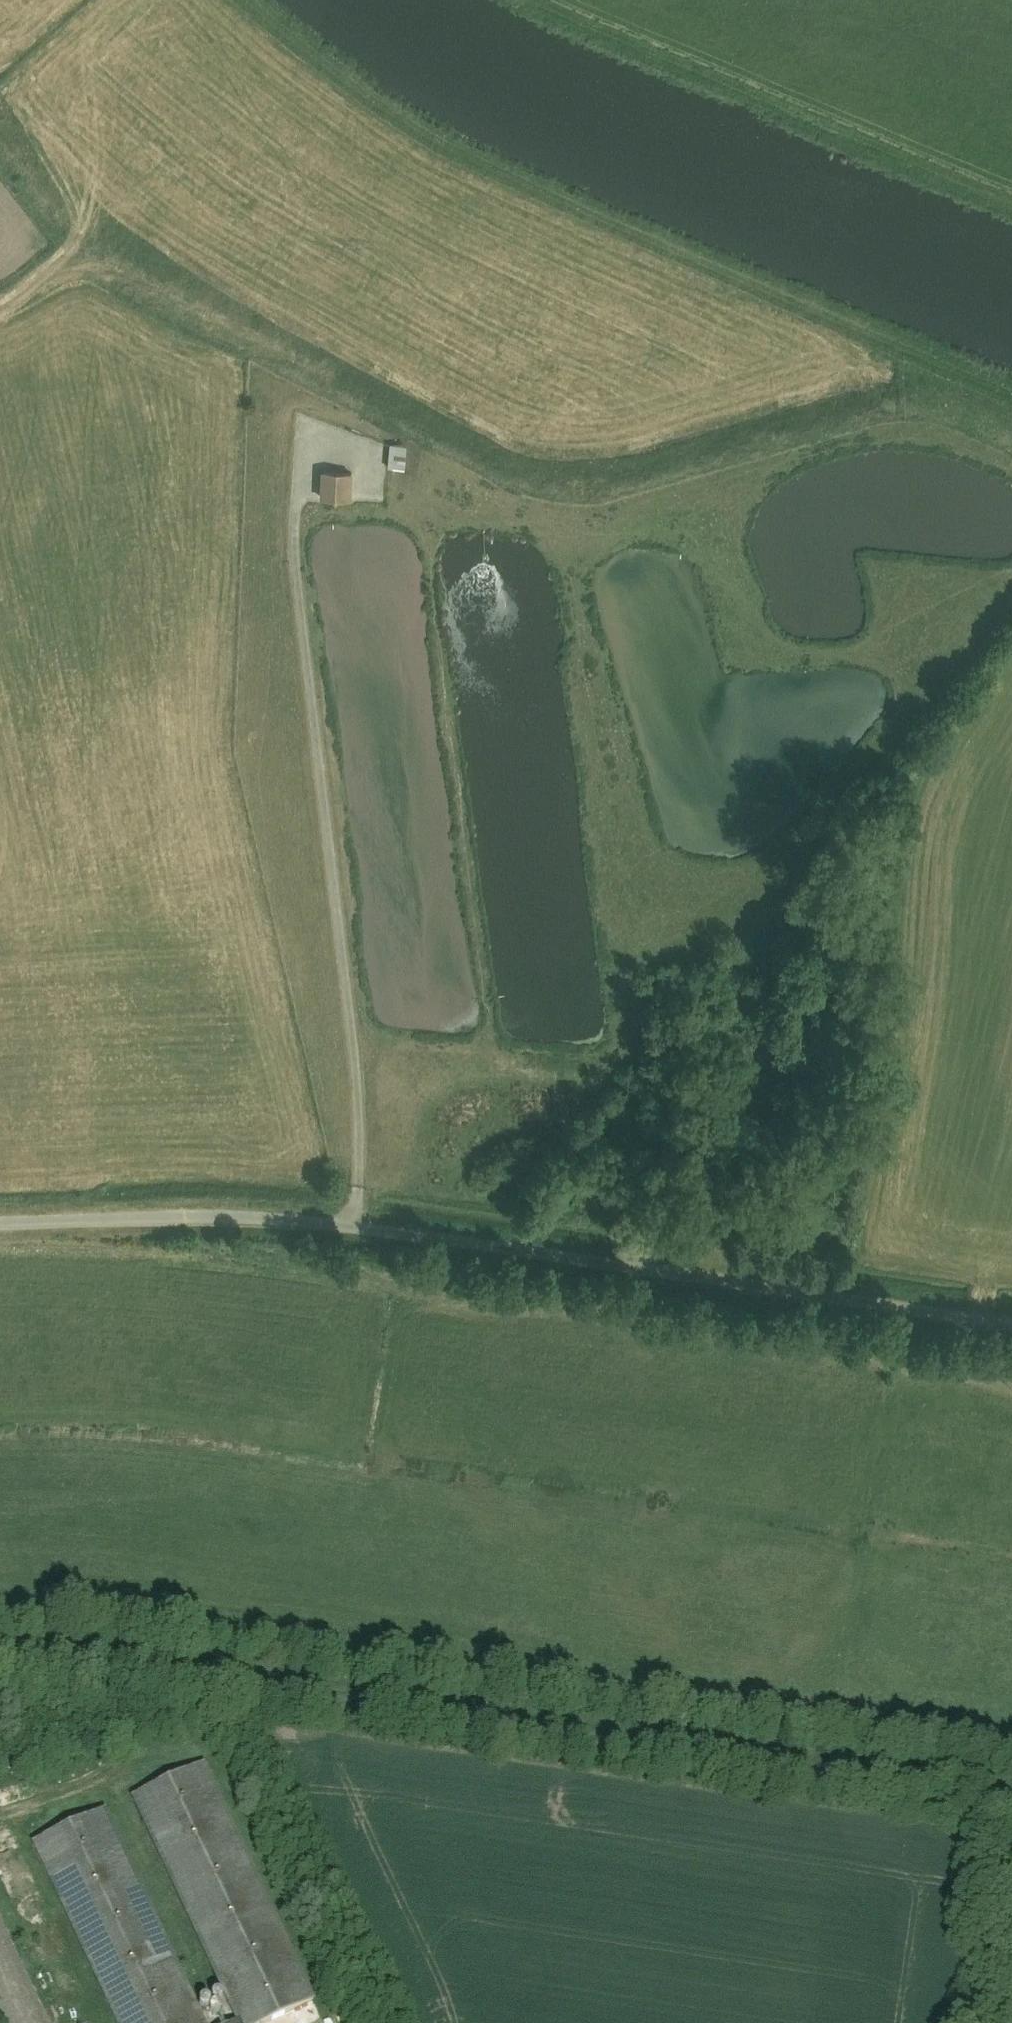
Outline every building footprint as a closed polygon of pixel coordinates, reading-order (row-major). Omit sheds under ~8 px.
[(368,463),(334,463),(334,490),(368,490),(368,463)] [(262,2022),(318,1998),(216,1765),(146,1796),(241,2011),(215,2022),(263,2022),(262,2022)] [(130,2022),(212,2022),(118,1810),(50,1840),(130,2022)]
